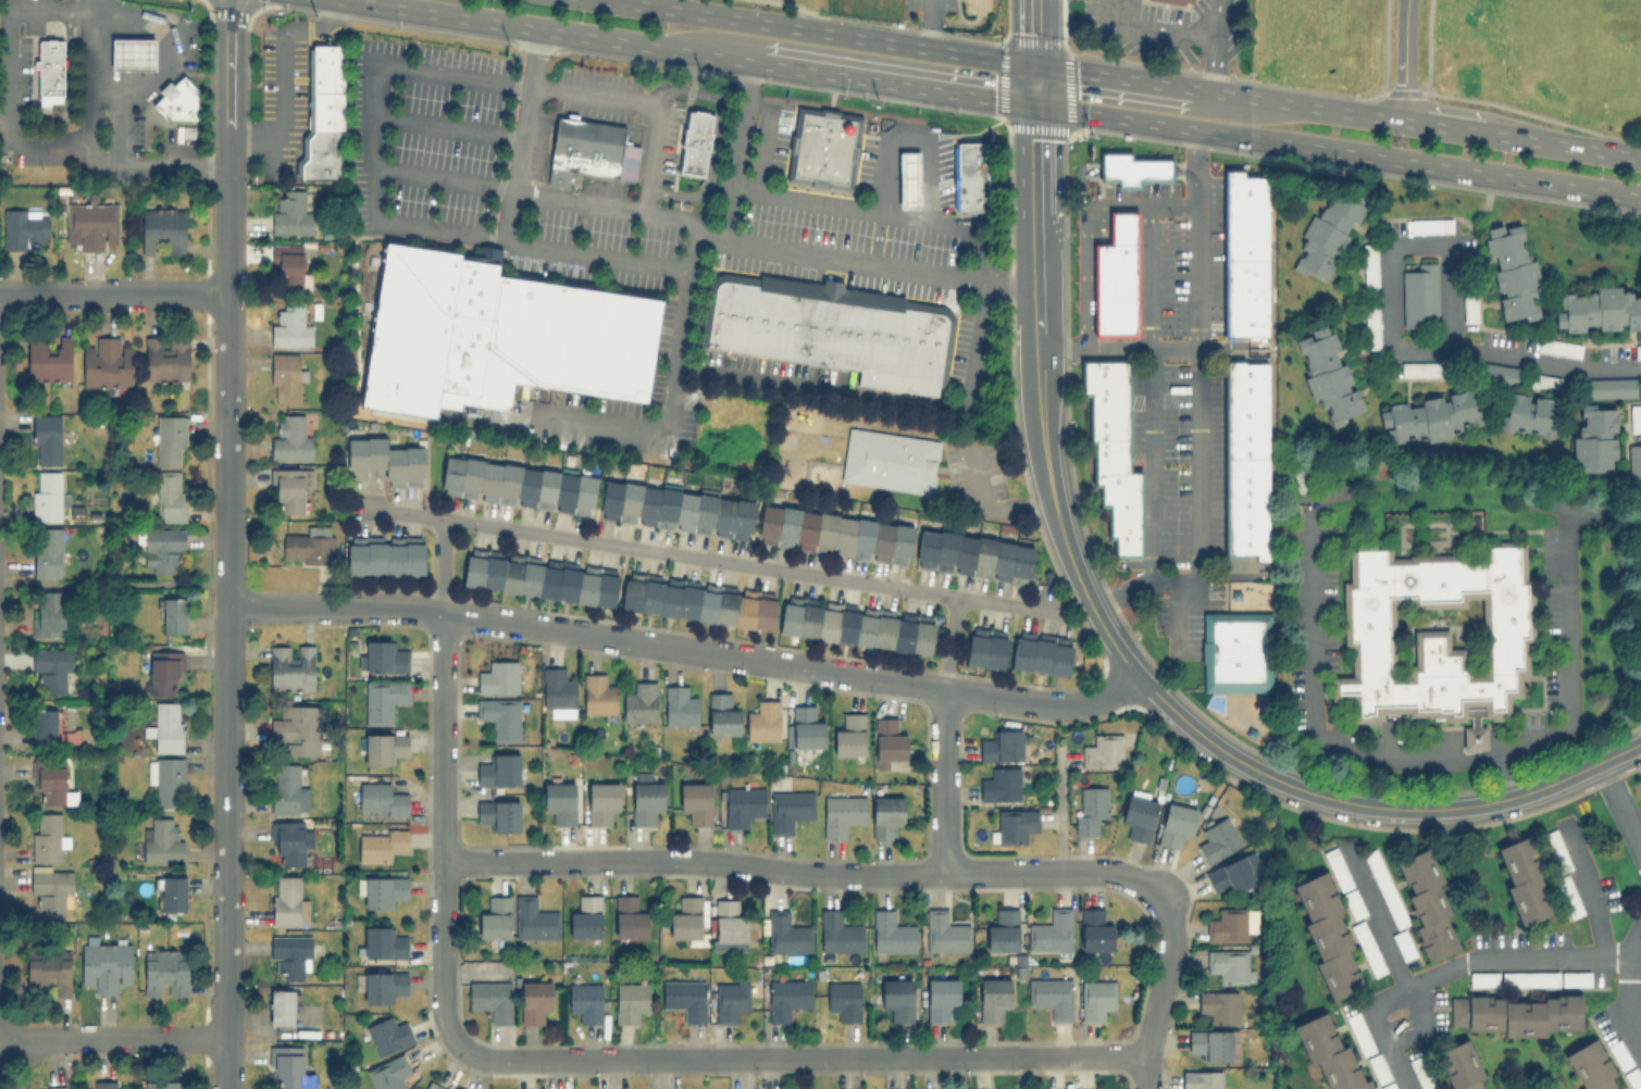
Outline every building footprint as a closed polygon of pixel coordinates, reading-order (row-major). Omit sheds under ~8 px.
[(112,35),(159,35),(158,71),(111,70),(112,35)] [(39,37),(64,38),(64,92),(39,92),(39,66),(35,66),(35,58),(39,58),(39,37)] [(313,42),(344,42),(345,179),(301,178),(301,163),(309,155),(308,136),(313,130),(313,42)] [(153,103),(183,75),(203,96),(202,120),(166,118),(153,103)] [(797,105),(863,115),(853,190),(786,180),(797,105)] [(691,108),(716,112),(706,172),(680,167),(691,108)] [(557,115),(625,125),(623,143),(639,146),(635,178),(571,170),(569,185),(547,182),(557,115)] [(956,140),(987,140),(990,214),(957,215),(956,140)] [(898,150),(922,150),(923,208),(899,208),(898,150)] [(1099,180),(1099,170),(1099,151),(1132,151),(1132,157),(1171,157),(1171,168),(1171,180),(1140,180),(1140,187),(1116,187),(1116,180),(1099,180)] [(1222,167),(1243,167),(1243,175),(1266,175),(1266,335),(1238,335),(1238,339),(1222,339),(1222,167)] [(1367,200),(1334,184),(1318,216),(1315,214),(1289,266),(1326,284),(1367,200)] [(312,211),(304,211),(304,188),(283,188),(283,199),(272,199),(272,234),(312,234),(312,211)] [(116,203),(65,203),(65,240),(77,240),(77,250),(104,250),(104,240),(116,240),(116,203)] [(27,249),(27,239),(47,239),(47,209),(2,209),(3,249),(27,249)] [(140,254),(156,254),(156,245),(170,245),(170,253),(183,253),(183,209),(140,209),(140,254)] [(1108,211),(1136,211),(1136,335),(1093,335),(1093,242),(1108,242),(1108,211)] [(1410,233),(1451,233),(1451,218),(1410,218),(1410,233)] [(1501,323),(1541,316),(1533,259),(1526,260),(1521,222),(1482,227),(1487,256),(1491,255),(1501,323)] [(663,297),(648,400),(513,379),(509,408),(462,400),(461,408),(438,404),(437,413),(362,402),(386,238),(462,250),(462,255),(500,261),(499,273),(663,297)] [(1363,285),(1377,285),(1377,242),(1363,242),(1363,285)] [(303,287),(303,243),(272,243),(272,287),(303,287)] [(1401,326),(1437,326),(1437,262),(1409,262),(1409,267),(1401,267),(1401,326)] [(717,274),(723,272),(822,286),(824,276),(845,279),(843,290),(946,305),(954,310),(956,316),(944,399),(857,387),(859,368),(703,347),(711,279),(717,274)] [(1593,288),(1593,292),(1554,292),(1554,330),(1584,330),(1584,325),(1596,325),(1596,329),(1640,329),(1640,288),(1593,288)] [(1463,322),(1477,322),(1477,289),(1463,289),(1463,322)] [(311,323),(303,323),(303,304),(272,304),(272,346),(311,346),(311,323)] [(1364,413),(1329,322),(1291,336),(1326,428),(1364,413)] [(71,379),(71,335),(58,335),(58,353),(46,353),(46,338),(27,338),(27,379),(71,379)] [(164,336),(144,336),(144,379),(188,379),(188,336),(164,335),(164,336)] [(82,386),(132,386),(132,345),(119,345),(119,336),(94,336),(94,346),(82,346),(82,386)] [(1581,342),(1539,338),(1537,352),(1580,356),(1581,342)] [(299,380),(304,380),(304,366),(298,366),(298,353),(272,353),(272,402),(299,402),(299,380)] [(1114,537),(1107,537),(1107,505),(1098,505),(1098,486),(1093,486),(1093,442),(1089,442),(1089,396),(1080,396),(1080,359),(1129,359),(1129,470),(1141,470),(1141,556),(1114,556),(1114,537)] [(1267,560),(1255,560),(1255,553),(1224,553),(1224,359),(1243,359),(1243,362),(1267,362),(1267,560)] [(1442,361),(1400,361),(1400,376),(1442,376),(1442,361)] [(1475,381),(1516,386),(1517,365),(1477,361),(1475,381)] [(1529,387),(1558,389),(1559,376),(1531,373),(1529,387)] [(1587,376),(1587,397),(1636,397),(1636,376),(1587,376)] [(1378,405),(1384,446),(1481,428),(1474,388),(1378,405)] [(1553,437),(1557,398),(1505,391),(1501,430),(1553,437)] [(1571,472),(1611,472),(1611,460),(1616,460),(1617,403),(1580,403),(1580,425),(1571,425),(1571,472)] [(1640,431),(1640,403),(1629,403),(1629,431),(1640,431)] [(33,464),(60,464),(60,414),(33,414),(33,464)] [(308,459),(308,414),(279,414),(279,425),(271,425),(271,459),(308,459)] [(185,415),(156,415),(156,464),(185,464),(185,415)] [(848,426),(942,440),(933,495),(841,480),(848,426)] [(424,447),(387,447),(387,436),(346,436),(346,476),(385,476),(385,486),(424,486),(424,447)] [(1627,442),(1627,477),(1640,477),(1640,442),(1627,442)] [(598,475),(445,453),(439,495),(593,516),(598,475)] [(311,468),(271,468),(271,500),(281,500),(281,512),(303,512),(303,490),(311,490),(311,468)] [(33,521),(61,521),(61,471),(33,471),(33,521)] [(157,521),(184,521),(184,471),(157,471),(157,521)] [(749,540),(755,500),(605,477),(598,517),(749,540)] [(913,526),(761,502),(755,542),(907,566),(913,526)] [(304,534),(283,534),(283,561),(332,561),(332,525),(304,525),(304,534)] [(920,526),(913,566),(1029,584),(1034,544),(920,526)] [(62,527),(34,527),(34,577),(62,577),(62,527)] [(184,528),(145,528),(145,572),(173,572),(173,555),(184,555),(184,528)] [(424,575),(424,535),(346,535),(346,575),(424,575)] [(1478,726),(1487,726),(1487,749),(1463,750),(1463,726),(1470,726),(1470,714),(1465,714),(1465,719),(1444,721),(1444,717),(1432,717),(1432,715),(1408,715),(1408,711),(1379,712),(1380,721),(1352,722),(1351,699),(1331,700),(1330,676),(1351,676),(1350,648),(1343,648),(1341,581),(1347,581),(1346,549),(1363,548),(1363,544),(1376,543),(1376,548),(1390,548),(1391,556),(1408,556),(1408,554),(1464,552),(1464,554),(1480,554),(1480,544),(1497,544),(1497,540),(1511,540),(1511,543),(1524,543),(1528,674),(1519,674),(1520,697),(1509,697),(1511,716),(1501,716),(1502,719),(1490,719),(1490,716),(1483,716),(1483,713),(1478,713),(1478,726)] [(460,587),(614,606),(620,567),(465,548),(460,587)] [(773,629),(778,590),(624,572),(620,612),(773,629)] [(63,590),(35,590),(35,635),(63,635),(63,590)] [(929,655),(934,615),(783,593),(776,634),(929,655)] [(161,631),(185,631),(185,597),(161,597),(161,631)] [(1202,640),(1202,612),(1228,612),(1271,612),(1271,690),(1202,690),(1202,662),(1201,662),(1201,640),(1202,640)] [(964,663),(1003,668),(1008,630),(969,625),(964,663)] [(1068,676),(1073,637),(1016,628),(1010,668),(1068,676)] [(364,672),(406,672),(406,651),(394,651),(394,639),(364,639),(364,672)] [(313,690),(313,644),(269,644),(269,690),(313,690)] [(72,648),(34,648),(34,692),(64,692),(64,671),(72,671),(72,648)] [(179,651),(149,651),(149,694),(179,694),(179,651)] [(488,672),(477,672),(477,692),(517,692),(517,661),(488,661),(488,672)] [(575,716),(575,678),(564,678),(564,666),(543,666),(543,706),(552,706),(552,716),(575,716)] [(584,713),(614,713),(614,683),(606,683),(606,674),(584,674),(584,713)] [(406,703),(406,681),(364,681),(364,723),(391,723),(391,703),(406,703)] [(656,681),(634,681),(634,692),(623,692),(622,721),(655,722),(656,681)] [(696,724),(696,696),(686,696),(686,684),(664,684),(664,724),(696,724)] [(738,704),(728,704),(728,691),(707,691),(707,735),(738,735),(738,704)] [(519,741),(519,699),(476,699),(476,718),(490,718),(490,741),(519,741)] [(779,700),(758,700),(758,711),(746,711),(746,740),(779,740),(779,700)] [(181,752),(181,701),(156,701),(156,752),(181,752)] [(270,715),(270,741),(281,741),(281,754),(320,754),(320,704),(281,704),(281,715),(270,715)] [(822,747),(823,716),(816,716),(816,704),(790,704),(790,747),(822,747)] [(55,741),(55,709),(33,709),(33,741),(55,741)] [(833,755),(865,755),(865,713),(844,713),(844,726),(833,726),(833,755)] [(905,731),(896,731),(896,717),(874,717),(874,761),(905,761),(905,731)] [(1020,728),(993,728),(993,739),(979,739),(979,761),(1020,761),(1020,728)] [(393,766),(393,755),(406,755),(406,733),(364,733),(364,766),(393,766)] [(1122,735),(1093,735),(1093,744),(1081,744),(1081,766),(1122,766),(1122,735)] [(519,753),(489,753),(489,763),(476,763),(476,784),(519,784),(519,753)] [(147,784),(157,784),(157,806),(183,806),(183,758),(147,758),(147,784)] [(272,813),(298,813),(298,763),(272,763),(272,813)] [(65,803),(65,765),(36,765),(36,803),(65,803)] [(1019,799),(1019,766),(991,766),(991,778),(980,778),(980,799),(1019,799)] [(632,824),(656,824),(656,812),(663,812),(662,781),(651,781),(651,773),(631,773),(632,824)] [(725,827),(748,827),(749,815),(763,815),(763,781),(746,781),(746,787),(725,787),(725,827)] [(407,814),(407,792),(394,792),(394,783),(359,783),(359,814),(407,814)] [(573,783),(543,783),(543,812),(555,812),(555,824),(573,824),(573,783)] [(587,824),(609,824),(609,814),(618,814),(618,783),(587,783),(587,824)] [(710,825),(710,783),(680,783),(680,811),(691,811),(691,825),(710,825)] [(1077,835),(1096,835),(1096,819),(1107,819),(1107,787),(1077,787),(1077,835)] [(811,790),(772,790),(772,834),(794,834),(794,818),(811,818),(811,790)] [(1148,841),(1156,801),(1128,794),(1121,824),(1130,825),(1127,837),(1148,841)] [(866,796),(823,796),(823,838),(845,838),(845,824),(866,824),(866,796)] [(871,838),(892,838),(892,827),(903,827),(903,796),(871,796),(871,838)] [(518,831),(518,800),(476,800),(476,822),(489,822),(489,831),(518,831)] [(1158,843),(1179,847),(1181,836),(1191,837),(1195,808),(1165,802),(1158,843)] [(997,810),(997,830),(991,830),(991,842),(1025,841),(1025,830),(1036,830),(1036,809),(997,810)] [(67,847),(67,836),(60,836),(60,813),(33,813),(33,861),(60,861),(60,847),(67,847)] [(1228,816),(1201,829),(1206,840),(1197,844),(1206,863),(1242,846),(1228,816)] [(142,861),(182,861),(182,828),(172,828),(172,817),(148,817),(148,824),(142,824),(142,861)] [(303,864),(303,821),(271,821),(271,853),(281,853),(281,865),(303,864)] [(1558,873),(1571,867),(1554,828),(1542,834),(1558,873)] [(358,861),(391,861),(391,850),(407,850),(407,829),(358,829),(358,861)] [(1505,886),(1519,925),(1552,913),(1538,875),(1542,873),(1528,835),(1495,847),(1509,885),(1505,886)] [(1339,890),(1352,885),(1335,846),(1321,852),(1339,890)] [(1458,948),(1444,915),(1450,913),(1437,883),(1441,881),(1426,847),(1394,861),(1409,894),(1406,896),(1418,925),(1413,928),(1427,962),(1458,948)] [(1395,928),(1408,922),(1373,848),(1360,853),(1395,928)] [(1215,897),(1264,878),(1253,852),(1205,869),(1215,897)] [(71,867),(30,867),(30,894),(39,894),(39,915),(71,915),(71,903),(71,867)] [(1351,947),(1345,949),(1362,985),(1330,1000),(1313,962),(1318,959),(1302,923),(1308,921),(1291,885),(1322,871),(1340,908),(1334,911),(1351,947)] [(1583,913),(1569,918),(1553,878),(1566,873),(1583,913)] [(185,875),(161,875),(161,911),(185,911),(185,875)] [(307,898),(298,898),(299,875),(272,875),(272,925),(307,925),(307,898)] [(358,877),(358,906),(406,905),(406,876),(358,877)] [(1353,918),(1366,913),(1354,887),(1341,893),(1353,918)] [(509,894),(488,894),(488,909),(477,909),(477,938),(509,938),(509,894)] [(515,937),(557,938),(557,910),(536,909),(536,894),(515,894),(515,937)] [(600,894),(580,894),(580,909),(569,909),(569,937),(600,937),(600,894)] [(614,936),(646,936),(646,906),(635,906),(635,894),(614,894),(614,936)] [(669,911),(669,938),(701,938),(701,896),(680,896),(680,911),(669,911)] [(746,913),(737,913),(737,898),(713,898),(713,950),(746,950),(746,913)] [(1070,950),(1070,906),(1049,906),(1049,922),(1028,922),(1028,950),(1070,950)] [(967,950),(967,922),(947,922),(947,908),(927,908),(927,950),(967,950)] [(1017,950),(1017,908),(996,908),(996,922),(986,922),(986,950),(1017,950)] [(1080,908),(1080,950),(1111,950),(1111,921),(1103,921),(1103,908),(1080,908)] [(1206,941),(1247,941),(1247,908),(1218,908),(1218,919),(1206,919),(1206,941)] [(809,951),(809,924),(788,924),(788,909),(768,909),(768,951),(809,951)] [(821,951),(860,951),(860,923),(842,923),(842,909),(821,909),(821,951)] [(873,951),(913,951),(913,923),(895,923),(895,909),(873,909),(873,951)] [(1362,919),(1350,925),(1372,976),(1385,971),(1362,919)] [(394,926),(364,926),(364,956),(406,956),(406,936),(394,936),(394,926)] [(1391,935),(1403,961),(1415,954),(1403,929),(1391,935)] [(270,936),(271,969),(281,969),(281,979),(308,979),(308,954),(320,954),(320,936),(270,936)] [(80,982),(94,982),(94,993),(119,993),(119,982),(130,982),(130,942),(80,942),(80,982)] [(144,994),(163,994),(163,996),(187,996),(187,950),(144,950),(144,994)] [(1206,972),(1218,972),(1218,982),(1253,982),(1253,969),(1247,969),(1247,950),(1206,950),(1206,972)] [(27,984),(53,984),(53,992),(70,992),(70,956),(26,956),(27,984)] [(506,980),(506,961),(485,962),(485,981),(506,980)] [(406,971),(356,971),(356,990),(363,990),(363,1002),(394,1002),(394,993),(406,993),(406,971)] [(1558,971),(1501,972),(1501,986),(1558,986),(1558,971)] [(1590,971),(1561,972),(1561,986),(1590,986),(1590,971)] [(1497,972),(1468,972),(1468,986),(1497,986),(1497,972)] [(747,1011),(747,976),(736,976),(736,981),(716,981),(716,1022),(736,1022),(736,1011),(747,1011)] [(958,977),(928,977),(928,1021),(947,1021),(947,1009),(958,1009),(958,977)] [(1009,977),(979,977),(979,1021),(1005,1021),(1005,1010),(1009,1010),(1009,977)] [(1029,977),(1029,1006),(1047,1006),(1047,1021),(1069,1021),(1069,977),(1029,977)] [(911,1021),(911,978),(882,978),(882,1009),(891,1009),(891,1021),(911,1021)] [(768,979),(768,1022),(788,1022),(790,1007),(809,1007),(809,979),(768,979)] [(1080,979),(1080,1021),(1103,1021),(1103,1009),(1114,1009),(1114,979),(1080,979)] [(510,980),(469,980),(469,1009),(489,1009),(489,1023),(510,1023),(510,980)] [(519,1024),(540,1024),(540,1011),(551,1011),(551,980),(519,980),(519,1024)] [(704,980),(662,980),(662,1007),(677,1007),(677,1022),(704,1022),(704,980)] [(838,1021),(858,1021),(858,981),(826,981),(826,1009),(838,1009),(838,1021)] [(568,982),(568,1012),(580,1012),(580,1024),(600,1024),(600,982),(568,982)] [(616,1023),(637,1023),(637,1011),(648,1011),(648,982),(616,982),(616,1023)] [(270,1025),(295,1025),(295,989),(270,989),(270,1025)] [(1198,1012),(1209,1012),(1209,1024),(1238,1024),(1238,990),(1198,990),(1198,1012)] [(1450,997),(1450,1025),(1467,1025),(1467,1030),(1503,1030),(1503,1036),(1545,1036),(1545,1029),(1580,1029),(1580,997),(1541,997),(1541,1001),(1504,1001),(1504,997),(1450,997)] [(1375,1050),(1362,1055),(1344,1016),(1357,1011),(1375,1050)] [(1368,1078),(1363,1080),(1346,1044),(1340,1047),(1325,1012),(1292,1025),(1308,1063),(1315,1061),(1328,1088),(1373,1088),(1368,1078)] [(364,1026),(376,1055),(413,1041),(406,1021),(396,1025),(391,1015),(364,1026)] [(1238,1029),(1189,1029),(1189,1056),(1198,1056),(1198,1060),(1238,1060),(1238,1029)] [(1609,1076),(1614,1074),(1592,1038),(1563,1055),(1583,1088),(1617,1088),(1609,1076)] [(1632,1063),(1618,1038),(1606,1046),(1620,1071),(1632,1063)] [(1478,1079),(1482,1077),(1466,1039),(1434,1053),(1450,1088),(1482,1088),(1478,1079)] [(301,1046),(271,1046),(271,1088),(301,1088),(301,1046)] [(406,1087),(401,1077),(411,1073),(401,1052),(364,1069),(373,1088),(401,1088),(406,1087)] [(1379,1052),(1390,1078),(1377,1084),(1366,1057),(1379,1052)] [(1419,1054),(1436,1088),(1420,1088),(1407,1060),(1419,1054)] [(1496,1085),(1487,1062),(1479,1066),(1484,1077),(1454,1088),(1486,1088),(1496,1085)] [(1634,1066),(1621,1073),(1632,1088),(1640,1088),(1640,1077),(1634,1066)] [(1221,1069),(1182,1069),(1182,1088),(1221,1088),(1221,1069)] [(116,1079),(92,1079),(92,1088),(116,1088),(116,1079)] [(177,1079),(142,1079),(143,1088),(178,1088),(177,1079)] [(447,1088),(428,1080),(425,1088),(446,1088),(447,1088)] [(1392,1080),(1396,1088),(1379,1088),(1378,1087),(1392,1080)]
